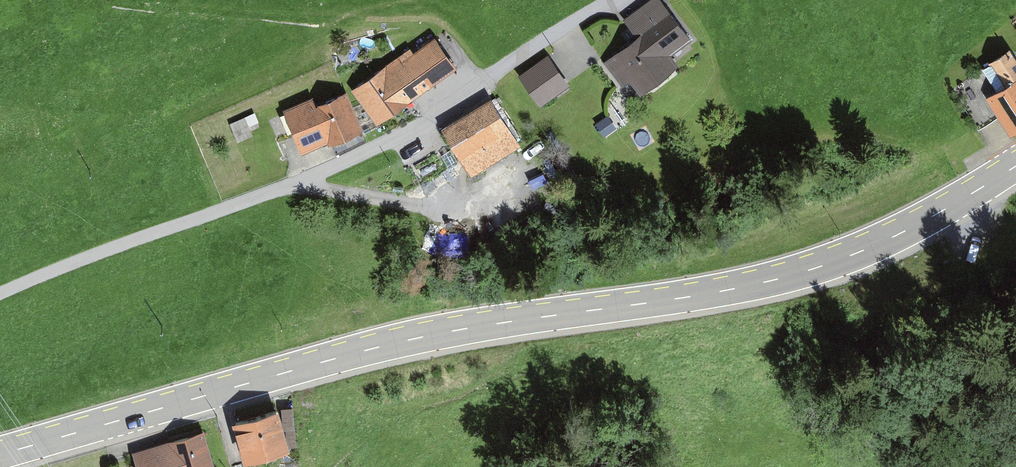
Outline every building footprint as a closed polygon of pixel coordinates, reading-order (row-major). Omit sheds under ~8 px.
[(636,37),(646,30),(668,58),(691,40),(660,0),(651,0),(624,21),(636,37)] [(636,37),(603,63),(622,88),(631,82),(642,95),(676,68),(668,58),(646,30),(636,37)] [(352,92),(377,127),(455,69),(434,41),(414,56),(410,50),(352,92)] [(1015,124),(1015,64),(1007,49),(950,86),(973,122),(996,107),(1010,128),(1015,124)] [(548,58),(521,76),(538,100),(564,82),(548,58)] [(281,111),(302,156),(327,145),(328,147),(361,132),(344,94),(318,106),(313,96),(281,111)] [(488,99),(440,129),(470,177),(518,146),(488,99)] [(608,116),(596,124),(604,137),(617,129),(608,116)] [(229,125),(237,144),(252,137),(244,118),(229,125)] [(294,410),(281,411),(282,431),(287,450),(297,448),(294,410)] [(232,427),(243,466),(245,466),(289,454),(287,450),(282,431),(277,414),(232,427)] [(132,454),(136,466),(213,466),(203,433),(132,454)]
